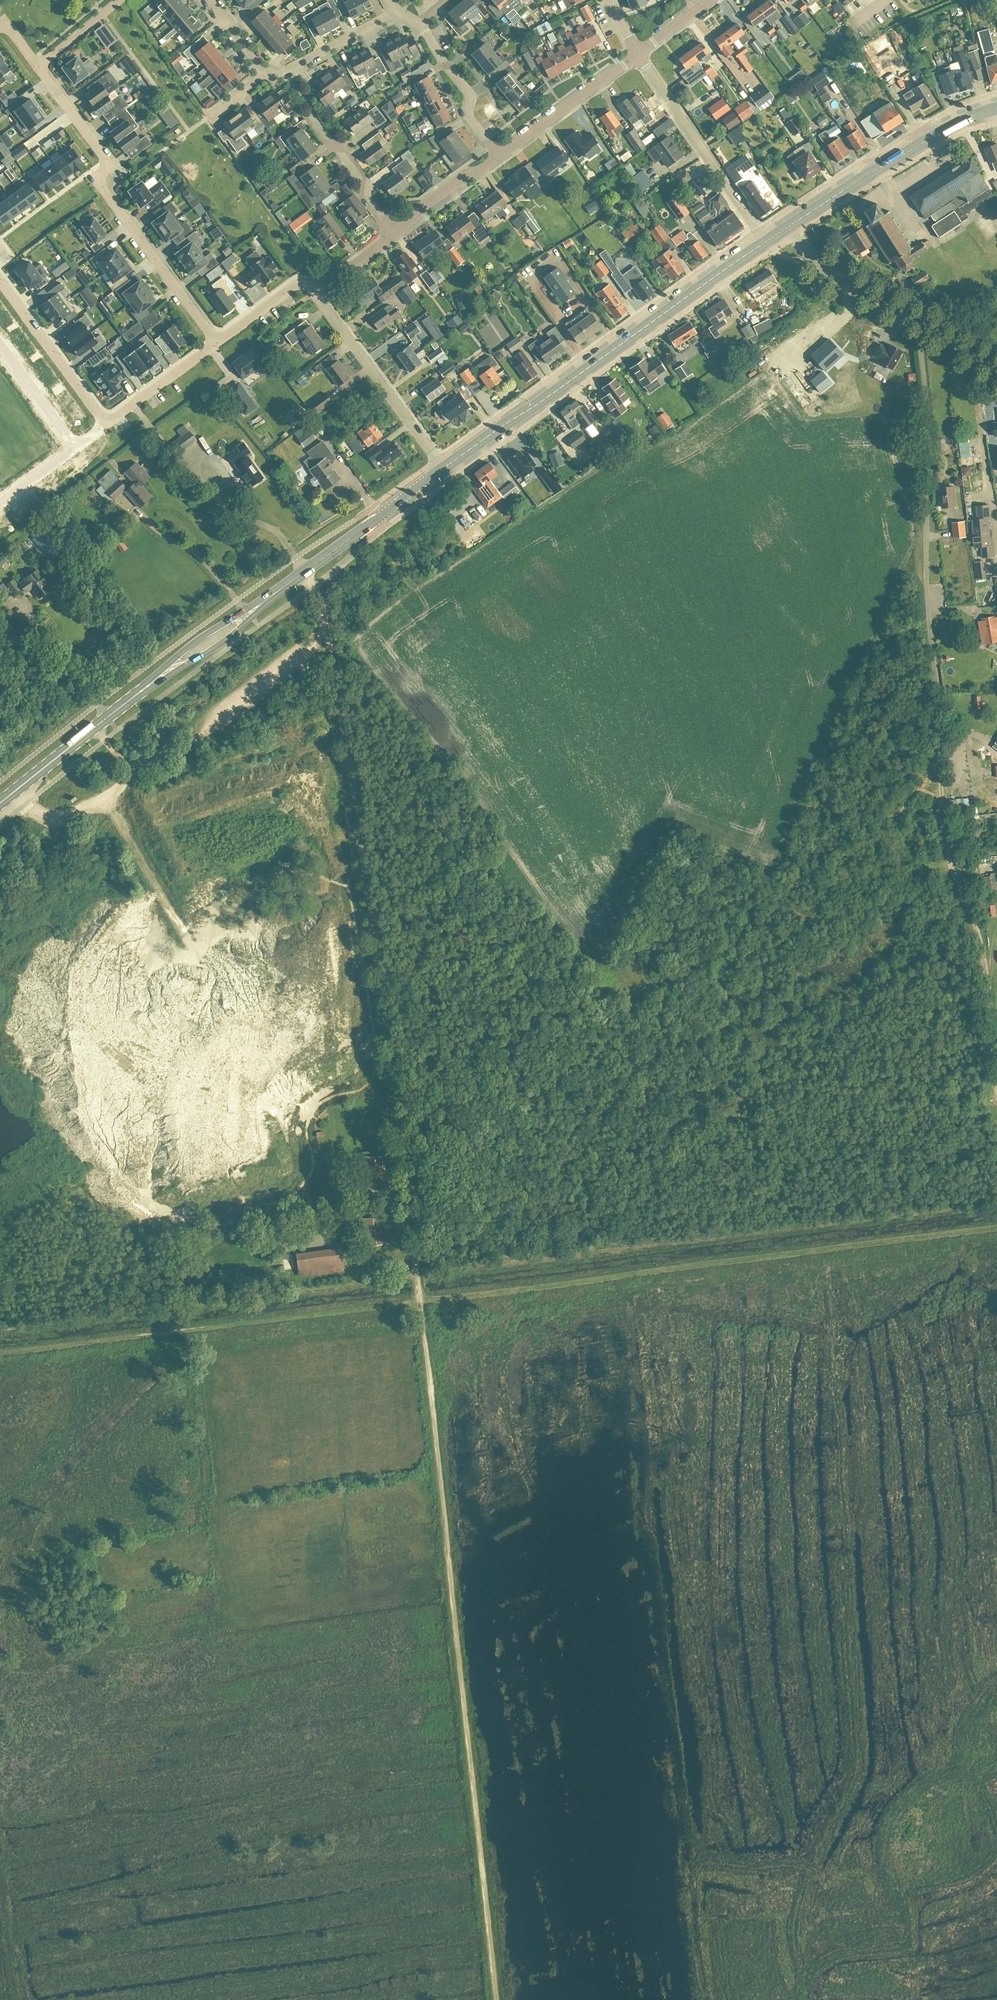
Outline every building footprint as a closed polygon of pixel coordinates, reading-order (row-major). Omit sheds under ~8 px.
[(154,2),(161,10),(162,12),(176,0),(156,0),(154,2)] [(185,7),(179,0),(176,0),(162,12),(161,10),(155,15),(158,18),(164,14),(170,21),(185,7)] [(321,14),(330,30),(340,25),(332,9),(337,6),(334,0),(331,0),(327,2),(329,4),(326,5),(325,9),(326,11),(321,14)] [(356,0),(343,0),(352,18),(362,13),(356,0)] [(369,0),(356,0),(362,13),(373,8),(369,0)] [(478,12),(479,11),(484,17),(489,13),(480,3),(476,6),(470,0),(464,0),(458,5),(470,19),(474,25),(482,18),(478,12)] [(505,15),(513,25),(521,18),(513,9),(505,0),(491,0),(493,2),(497,6),(491,11),(498,19),(504,13),(505,15)] [(513,9),(520,2),(519,1),(520,0),(505,0),(513,9)] [(568,8),(584,0),(563,0),(568,8)] [(634,9),(646,3),(645,0),(629,0),(634,9)] [(774,11),(777,9),(770,0),(769,0),(758,8),(765,18),(771,25),(776,22),(773,18),(777,16),(774,11)] [(290,11),(296,6),(291,2),(286,6),(290,11)] [(802,11),(807,7),(803,2),(798,5),(802,11)] [(470,19),(458,5),(448,14),(456,24),(451,28),(459,37),(469,29),(464,24),(470,19)] [(558,5),(552,8),(556,14),(562,11),(558,5)] [(588,5),(580,9),(588,23),(595,19),(588,5)] [(172,36),(178,31),(177,30),(193,17),(185,7),(170,21),(175,27),(169,32),(172,36)] [(276,15),(281,10),(278,7),(273,11),(276,15)] [(754,26),(757,24),(760,28),(764,25),(761,21),(765,18),(758,8),(757,9),(756,7),(752,10),(753,12),(747,16),(754,26)] [(313,10),(313,11),(303,17),(308,28),(314,24),(320,36),(330,30),(321,14),(319,8),(318,9),(317,8),(313,10)] [(258,29),(272,18),(265,10),(251,21),(258,29)] [(281,10),(276,15),(279,18),(284,14),(281,10)] [(801,29),(811,22),(803,12),(793,19),(801,29)] [(549,21),(555,18),(552,13),(546,16),(549,21)] [(152,23),(158,18),(155,15),(149,20),(152,23)] [(193,17),(177,30),(178,31),(185,39),(201,26),(193,17)] [(279,26),(272,18),(258,29),(265,38),(279,26)] [(577,24),(573,18),(567,21),(570,27),(577,24)] [(547,21),(540,25),(544,33),(552,29),(547,21)] [(792,21),(787,25),(786,25),(794,35),(799,30),(792,21)] [(737,23),(726,32),(733,41),(738,38),(743,45),(749,40),(744,33),(745,33),(737,23)] [(540,25),(532,29),(537,37),(544,33),(540,25)] [(582,32),(590,48),(602,42),(593,25),(584,30),(582,26),(576,28),(578,33),(579,34),(582,32)] [(286,35),(279,26),(265,38),(272,46),(286,35)] [(770,35),(775,31),(771,26),(766,29),(770,35)] [(295,27),(289,31),(293,35),(298,31),(295,27)] [(100,39),(107,48),(117,40),(110,32),(100,39)] [(172,36),(169,32),(164,37),(167,41),(172,36)] [(557,40),(553,32),(547,35),(551,43),(557,40)] [(574,44),(579,54),(590,48),(582,32),(579,34),(578,33),(573,36),(570,32),(565,34),(568,40),(571,38),(574,44)] [(715,40),(725,54),(727,56),(734,51),(729,45),(733,41),(726,32),(715,40)] [(405,40),(402,34),(393,39),(402,56),(407,54),(410,59),(413,60),(421,56),(411,36),(405,40)] [(293,43),(286,35),(272,46),(280,54),(293,43)] [(494,53),(490,48),(493,45),(493,43),(490,40),(489,40),(485,35),(475,43),(478,47),(471,53),(480,64),(494,53)] [(402,56),(393,39),(383,44),(391,58),(385,61),(391,72),(402,66),(398,59),(402,56)] [(538,47),(543,44),(540,39),(535,41),(538,47)] [(996,81),(996,56),(996,54),(992,39),(980,42),(984,57),(987,67),(991,83),(996,81)] [(751,43),(760,55),(764,51),(756,40),(751,43)] [(97,41),(91,45),(96,53),(102,50),(97,41)] [(215,50),(209,42),(200,49),(194,43),(183,52),(189,59),(191,58),(198,66),(202,62),(202,61),(215,50)] [(712,56),(709,52),(702,42),(690,51),(697,60),(701,58),(705,63),(711,59),(712,56)] [(468,44),(464,43),(459,47),(463,52),(470,46),(468,44)] [(563,51),(572,67),(583,61),(579,54),(574,44),(566,49),(563,44),(558,47),(560,51),(561,53),(563,51)] [(740,49),(743,54),(747,59),(751,55),(744,46),(740,49)] [(376,73),(372,67),(376,64),(367,48),(358,53),(370,76),(376,73)] [(743,54),(740,49),(734,53),(738,58),(740,61),(745,58),(743,54)] [(209,70),(209,69),(222,58),(215,50),(202,61),(202,62),(206,66),(198,72),(202,76),(209,70)] [(552,57),(561,73),(572,67),(563,51),(561,53),(560,51),(554,55),(552,50),(547,53),(549,57),(549,58),(552,57)] [(978,50),(970,52),(975,70),(983,68),(978,50)] [(701,65),(697,60),(690,51),(679,59),(686,69),(681,73),(685,78),(701,65)] [(950,66),(959,90),(959,92),(972,87),(972,86),(967,72),(970,71),(963,51),(954,54),(957,63),(950,66),(950,65),(950,66)] [(183,58),(179,53),(174,57),(178,62),(183,58)] [(370,76),(358,53),(348,58),(356,72),(351,75),(357,87),(363,84),(361,81),(370,76)] [(495,67),(499,72),(509,64),(513,61),(509,57),(506,60),(502,55),(498,58),(494,53),(480,64),(488,73),(495,67)] [(926,72),(934,68),(927,53),(919,57),(926,72)] [(6,81),(3,77),(10,71),(5,64),(3,61),(4,60),(0,54),(0,86),(6,81)] [(75,84),(89,74),(85,69),(93,64),(92,64),(89,60),(89,59),(83,63),(77,55),(69,61),(70,63),(63,68),(75,84)] [(541,56),(535,59),(538,64),(541,63),(549,79),(561,73),(552,57),(549,58),(549,57),(543,60),(541,56)] [(139,71),(129,57),(120,64),(124,70),(126,68),(132,76),(139,71)] [(203,89),(216,78),(229,66),(222,58),(209,69),(209,70),(212,73),(199,85),(203,89)] [(753,69),(745,58),(740,61),(748,72),(753,69)] [(517,74),(509,64),(499,72),(503,77),(495,84),(504,94),(518,82),(513,77),(517,74)] [(708,65),(703,69),(707,73),(712,70),(708,65)] [(889,86),(908,75),(902,65),(883,77),(889,86)] [(211,89),(219,98),(231,88),(227,83),(237,75),(229,66),(216,78),(220,82),(211,89)] [(387,71),(384,66),(378,69),(381,74),(387,71)] [(959,90),(950,66),(938,71),(946,95),(959,90)] [(354,85),(346,74),(341,78),(336,70),(334,68),(325,75),(337,92),(342,88),(345,92),(354,85)] [(410,69),(402,74),(406,80),(414,76),(410,69)] [(823,72),(811,80),(818,91),(830,83),(823,72)] [(93,106),(108,95),(109,94),(105,88),(109,85),(106,81),(108,80),(104,75),(94,82),(98,87),(86,96),(93,105),(93,106)] [(337,92),(325,75),(315,82),(320,88),(315,92),(317,95),(326,106),(335,99),(333,95),(337,92)] [(420,94),(434,87),(428,76),(415,83),(414,82),(407,86),(409,90),(416,86),(419,93),(420,94)] [(518,82),(504,94),(512,103),(518,99),(525,108),(537,98),(524,83),(521,86),(518,82)] [(543,92),(548,88),(545,82),(539,85),(543,92)] [(906,101),(912,111),(921,106),(924,109),(936,102),(924,82),(912,90),(915,96),(906,101)] [(840,84),(834,87),(839,97),(845,95),(840,84)] [(425,104),(439,97),(434,87),(420,94),(419,93),(412,96),(414,101),(421,97),(425,103),(425,104)] [(766,87),(751,97),(760,111),(775,100),(766,87)] [(148,102),(156,96),(152,90),(143,96),(148,102)] [(296,108),(288,97),(285,93),(280,97),(277,93),(275,91),(266,98),(278,114),(283,111),(286,115),(296,108)] [(112,100),(108,95),(93,106),(93,105),(91,106),(99,116),(102,114),(111,107),(114,112),(117,116),(126,109),(129,106),(120,94),(112,100)] [(637,95),(629,100),(639,114),(638,114),(640,118),(640,119),(644,125),(653,119),(649,113),(649,112),(637,95)] [(431,115),(445,108),(439,97),(425,104),(425,103),(418,107),(420,111),(427,107),(430,114),(431,115)] [(722,97),(709,108),(717,119),(731,108),(722,97)] [(204,104),(208,109),(216,102),(212,98),(204,104)] [(259,118),(265,127),(267,129),(277,122),(274,118),(278,114),(266,98),(256,105),(258,107),(264,114),(259,118)] [(639,114),(629,100),(628,98),(618,104),(632,124),(640,118),(640,119),(640,118),(638,114),(639,114)] [(15,124),(16,125),(38,108),(37,107),(38,106),(34,100),(32,101),(31,99),(20,107),(17,102),(5,111),(9,116),(11,114),(17,123),(15,124)] [(746,101),(735,109),(744,122),(755,114),(754,112),(758,109),(751,99),(747,102),(746,101)] [(868,130),(874,139),(876,138),(885,132),(886,132),(894,126),(903,121),(891,102),(882,107),(873,113),(862,121),(868,130)] [(342,104),(331,106),(333,116),(344,113),(342,104)] [(377,126),(386,120),(376,106),(367,112),(364,107),(346,120),(356,133),(372,120),(377,126)] [(38,108),(16,125),(26,139),(37,130),(34,126),(45,118),(43,116),(45,115),(40,109),(39,110),(38,108)] [(436,126),(450,119),(445,108),(431,115),(430,114),(423,118),(425,122),(432,118),(436,126)] [(781,112),(787,123),(794,118),(787,108),(781,112)] [(110,132),(118,142),(134,130),(139,126),(135,121),(126,109),(117,116),(116,116),(121,124),(114,130),(110,132)] [(257,133),(265,127),(259,118),(257,116),(252,119),(244,109),(234,116),(247,133),(253,128),(257,133)] [(611,137),(623,129),(610,110),(608,111),(607,110),(605,109),(602,112),(601,114),(602,115),(600,117),(608,128),(606,129),(611,137)] [(398,115),(394,110),(388,115),(387,116),(391,121),(398,115)] [(729,129),(740,121),(734,112),(723,120),(729,129)] [(820,126),(828,121),(824,115),(817,121),(820,126)] [(247,133),(234,116),(223,125),(231,135),(227,139),(237,153),(248,145),(242,137),(247,133)] [(794,118),(787,123),(795,135),(802,130),(794,118)] [(427,126),(424,120),(417,124),(420,130),(427,126)] [(389,134),(398,128),(394,122),(385,128),(389,134)] [(856,151),(867,144),(858,130),(857,130),(852,122),(845,126),(850,134),(847,137),(856,151)] [(836,162),(849,154),(839,138),(833,142),(831,138),(841,132),(836,125),(826,132),(826,131),(819,135),(822,141),(823,140),(827,146),(826,147),(836,162)] [(736,145),(746,139),(738,127),(738,126),(728,133),(736,145)] [(291,152),(295,149),(309,138),(303,131),(301,127),(292,133),(289,130),(280,137),(279,137),(291,152)] [(118,142),(125,152),(136,144),(140,149),(150,141),(146,136),(141,139),(134,130),(118,142)] [(439,150),(444,146),(448,151),(463,141),(455,130),(447,136),(443,130),(429,137),(439,150)] [(638,152),(644,147),(633,130),(626,135),(638,152)] [(63,136),(60,132),(52,138),(55,142),(63,136)] [(382,145),(387,142),(380,132),(371,138),(375,144),(362,154),(369,165),(387,152),(382,145)] [(577,132),(566,140),(579,157),(584,153),(590,149),(589,148),(596,143),(597,142),(590,132),(584,136),(585,137),(583,139),(577,132)] [(653,133),(642,140),(646,145),(656,138),(653,133)] [(668,167),(683,156),(675,145),(668,136),(654,147),(661,157),(668,167)] [(309,138),(295,149),(302,159),(316,148),(309,138)] [(53,142),(51,139),(43,144),(44,144),(45,144),(47,147),(46,147),(53,142)] [(470,151),(463,141),(448,151),(443,156),(447,162),(451,166),(454,170),(466,162),(462,157),(470,151)] [(63,156),(75,172),(84,165),(78,156),(83,153),(75,142),(70,146),(72,149),(63,156)] [(984,148),(990,163),(995,161),(996,167),(996,143),(984,148)] [(17,160),(21,156),(28,152),(23,145),(17,150),(12,153),(17,160)] [(805,179),(820,170),(812,159),(814,158),(810,151),(809,152),(805,145),(794,152),(798,159),(794,162),(799,169),(793,173),(798,180),(803,177),(805,179)] [(567,160),(557,147),(536,162),(546,176),(547,175),(550,179),(558,173),(555,169),(567,160)] [(264,164),(257,154),(251,158),(258,168),(264,164)] [(63,156),(53,163),(65,179),(75,172),(63,156)] [(403,178),(415,169),(406,158),(392,168),(397,174),(392,177),(393,178),(385,184),(384,183),(383,184),(392,196),(408,185),(403,178)] [(925,219),(932,215),(936,222),(932,225),(931,226),(938,237),(939,238),(939,237),(961,223),(962,223),(962,222),(969,218),(966,214),(994,196),(989,188),(979,172),(980,171),(971,158),(959,165),(955,166),(951,170),(952,170),(911,197),(920,211),(925,219)] [(749,159),(736,168),(736,169),(742,178),(736,183),(740,189),(740,190),(759,217),(772,208),(771,208),(779,202),(749,159)] [(246,163),(253,173),(258,169),(251,160),(246,163)] [(293,173),(303,166),(300,161),(290,169),(293,173)] [(65,179),(53,163),(44,170),(56,186),(65,179)] [(309,186),(323,175),(316,165),(307,171),(303,166),(293,173),(301,184),(305,181),(309,186)] [(535,182),(541,190),(548,184),(536,169),(530,174),(524,167),(524,166),(516,172),(510,177),(512,179),(505,184),(515,197),(523,190),(535,182)] [(46,193),(56,186),(44,170),(34,177),(46,193)] [(642,170),(636,174),(632,178),(642,192),(652,184),(642,170)] [(691,178),(686,171),(674,179),(679,186),(691,178)] [(323,175),(309,186),(312,191),(308,194),(312,199),(316,204),(326,196),(323,192),(331,186),(323,175)] [(705,190),(707,178),(695,175),(692,188),(705,190)] [(142,182),(129,191),(133,197),(132,198),(135,203),(137,202),(141,207),(148,202),(152,207),(170,194),(161,182),(149,191),(142,182)] [(342,187),(348,195),(353,190),(347,182),(342,187)] [(28,183),(19,190),(31,205),(40,199),(28,183)] [(11,196),(22,212),(31,205),(19,190),(11,196)] [(507,214),(502,207),(507,204),(497,191),(476,206),(486,220),(495,213),(500,219),(507,214)] [(366,210),(354,194),(337,207),(353,229),(364,221),(360,215),(366,210)] [(2,202),(14,218),(22,212),(11,196),(2,202)] [(668,203),(679,219),(690,212),(678,196),(668,203)] [(703,203),(691,210),(717,247),(744,228),(732,211),(727,205),(728,205),(723,199),(720,198),(720,196),(718,196),(716,196),(715,197),(711,200),(711,201),(710,209),(711,212),(710,213),(703,203)] [(327,209),(321,201),(313,208),(315,210),(317,208),(321,214),(327,209)] [(14,218),(2,202),(0,204),(0,219),(4,225),(14,218)] [(159,231),(160,232),(178,219),(174,214),(178,211),(171,202),(161,209),(165,214),(152,223),(154,225),(152,226),(157,232),(159,231)] [(927,249),(932,245),(928,239),(923,242),(922,241),(911,248),(888,211),(883,215),(875,203),(863,211),(870,223),(865,226),(889,263),(894,260),(899,267),(907,272),(912,269),(912,259),(927,249)] [(541,229),(526,208),(520,213),(526,221),(529,219),(530,219),(526,222),(535,233),(541,229)] [(573,214),(578,220),(584,215),(579,209),(573,214)] [(296,218),(301,226),(313,218),(308,210),(296,218)] [(339,239),(338,237),(343,233),(327,213),(319,219),(323,226),(315,232),(327,248),(339,239)] [(478,242),(490,234),(479,219),(472,224),(463,213),(456,218),(456,219),(446,227),(456,240),(471,229),(474,233),(472,234),(478,242)] [(526,223),(520,215),(512,221),(518,229),(526,223)] [(94,218),(94,219),(84,226),(83,226),(83,227),(84,227),(93,239),(88,243),(95,252),(105,245),(101,239),(106,235),(107,235),(106,234),(95,219),(94,218)] [(179,233),(183,238),(192,231),(186,221),(182,224),(178,219),(160,232),(161,234),(159,235),(164,242),(165,240),(167,242),(179,233)] [(301,228),(295,220),(290,224),(296,233),(302,228),(301,228)] [(628,242),(642,233),(635,223),(621,232),(628,242)] [(660,245),(670,238),(660,224),(650,231),(660,245)] [(857,254),(872,245),(862,228),(850,236),(843,241),(850,253),(854,250),(857,254)] [(423,256),(443,242),(434,230),(414,244),(423,256)] [(181,260),(184,264),(203,250),(199,245),(203,242),(195,231),(185,238),(189,244),(175,254),(180,261),(181,260)] [(693,256),(697,261),(708,254),(707,253),(709,252),(705,246),(703,248),(698,240),(694,234),(692,235),(691,233),(689,232),(687,234),(687,236),(688,238),(683,241),(687,248),(689,250),(687,251),(687,252),(690,257),(692,257),(693,256)] [(566,248),(573,244),(570,239),(563,242),(566,248)] [(453,246),(446,251),(456,265),(463,260),(453,246)] [(105,272),(124,259),(121,255),(123,254),(119,248),(117,249),(116,248),(105,257),(100,251),(90,259),(97,268),(101,266),(105,272)] [(211,253),(204,257),(200,252),(203,250),(184,264),(187,268),(186,269),(191,275),(205,265),(209,270),(219,263),(211,253)] [(610,274),(619,287),(628,281),(625,276),(623,278),(610,260),(611,259),(605,250),(599,254),(612,273),(610,274)] [(872,258),(879,256),(877,250),(870,251),(872,258)] [(407,282),(417,275),(411,267),(415,264),(410,257),(409,257),(405,252),(403,253),(402,252),(400,251),(396,254),(396,256),(397,257),(395,259),(403,269),(400,272),(407,282)] [(672,279),(684,271),(674,257),(673,257),(668,251),(657,259),(662,265),(657,269),(656,271),(660,276),(662,277),(667,273),(672,279)] [(233,255),(221,264),(227,272),(233,268),(231,265),(237,261),(233,255)] [(267,257),(264,260),(262,258),(251,266),(254,269),(243,277),(250,288),(261,280),(264,284),(276,276),(272,270),(275,268),(267,257)] [(124,259),(105,272),(110,279),(106,282),(113,291),(115,290),(124,283),(120,278),(132,269),(131,268),(133,267),(128,261),(127,262),(124,259)] [(24,282),(29,289),(34,285),(38,290),(49,281),(45,276),(42,279),(34,269),(29,261),(26,264),(25,262),(18,267),(19,268),(16,271),(21,278),(24,282)] [(592,267),(600,279),(609,272),(601,261),(592,267)] [(60,265),(65,271),(70,267),(65,262),(60,265)] [(637,262),(626,273),(630,278),(641,267),(637,262)] [(562,303),(576,293),(557,268),(544,278),(562,303)] [(426,269),(419,274),(432,290),(438,285),(426,269)] [(759,288),(774,279),(768,270),(745,285),(755,300),(763,294),(759,288)] [(929,278),(924,271),(912,279),(917,286),(929,278)] [(629,282),(628,281),(619,287),(624,294),(632,288),(642,301),(653,293),(647,283),(640,274),(629,282)] [(227,295),(233,291),(223,277),(212,285),(217,292),(210,297),(223,315),(226,313),(227,314),(233,309),(232,308),(235,306),(233,304),(227,295)] [(376,293),(378,296),(382,302),(403,287),(397,279),(381,291),(371,277),(366,281),(367,282),(351,293),(360,305),(376,293)] [(126,282),(124,283),(115,290),(122,300),(126,297),(131,303),(150,290),(146,284),(144,286),(141,281),(140,280),(140,281),(131,288),(126,282)] [(51,298),(41,305),(48,314),(68,300),(60,291),(65,288),(61,282),(47,293),(51,298)] [(485,292),(479,283),(473,287),(479,296),(485,292)] [(616,319),(618,318),(619,319),(622,317),(622,315),(627,312),(622,305),(624,304),(610,284),(596,294),(610,314),(611,313),(616,319)] [(399,293),(408,306),(417,300),(408,286),(399,293)] [(153,295),(150,290),(131,303),(135,310),(131,312),(139,323),(141,322),(151,315),(146,308),(149,305),(155,302),(156,301),(155,300),(152,296),(153,295)] [(457,300),(460,310),(467,308),(464,298),(457,300)] [(68,300),(48,314),(56,324),(65,317),(69,322),(78,315),(68,300)] [(727,324),(725,321),(723,319),(732,313),(722,300),(704,313),(713,326),(708,329),(709,332),(712,335),(715,339),(721,335),(717,330),(727,324)] [(395,307),(394,306),(388,306),(384,308),(370,318),(377,328),(390,318),(391,319),(400,313),(395,307)] [(114,314),(109,307),(105,310),(110,317),(114,314)] [(816,308),(811,312),(812,315),(806,319),(810,324),(821,317),(816,308)] [(578,343),(593,333),(601,327),(591,314),(590,314),(586,309),(565,324),(570,330),(569,330),(578,343)] [(160,321),(154,312),(151,315),(141,322),(147,330),(160,321)] [(86,314),(74,323),(78,327),(65,337),(72,347),(91,332),(87,327),(92,323),(86,314)] [(452,330),(463,322),(458,315),(447,324),(452,330)] [(443,335),(430,316),(423,321),(436,340),(443,335)] [(758,336),(774,328),(769,318),(753,326),(758,336)] [(687,339),(691,344),(691,346),(698,341),(694,335),(696,333),(689,322),(668,336),(676,347),(687,339)] [(403,363),(421,349),(418,344),(420,343),(413,334),(419,329),(415,323),(404,331),(413,343),(397,355),(403,363)] [(173,325),(160,335),(173,352),(186,342),(173,325)] [(311,354),(324,344),(310,325),(300,332),(296,326),(285,335),(292,345),(300,339),(311,354)] [(785,343),(799,332),(793,325),(780,335),(785,343)] [(544,341),(555,357),(564,351),(557,340),(561,336),(554,327),(545,333),(549,338),(544,341)] [(92,347),(96,352),(107,343),(100,334),(96,338),(91,332),(72,347),(79,356),(92,347)] [(141,345),(134,350),(149,370),(153,366),(155,368),(159,365),(158,363),(159,362),(151,351),(156,347),(146,334),(138,341),(141,345)] [(718,343),(715,339),(712,335),(700,342),(706,350),(710,355),(716,352),(717,354),(722,351),(717,343),(718,343)] [(518,337),(506,345),(511,352),(523,344),(518,337)] [(825,371),(844,354),(830,339),(811,356),(825,371)] [(555,357),(544,341),(539,345),(536,340),(526,346),(533,356),(538,353),(546,364),(555,357)] [(431,344),(435,350),(440,346),(437,341),(435,342),(435,341),(431,344)] [(690,360),(703,352),(698,343),(685,350),(690,360)] [(879,344),(873,355),(881,360),(880,363),(891,370),(902,351),(890,344),(887,350),(885,349),(885,348),(879,344)] [(440,347),(427,357),(432,363),(445,353),(440,347)] [(264,364),(252,348),(232,363),(244,378),(264,364)] [(422,363),(419,359),(425,354),(421,349),(403,363),(409,372),(422,363)] [(144,373),(149,370),(134,350),(128,355),(125,350),(116,357),(126,370),(130,366),(138,377),(140,376),(141,378),(146,375),(144,373)] [(526,381),(537,374),(531,366),(532,366),(521,351),(515,355),(521,363),(516,367),(526,381)] [(77,364),(86,376),(97,367),(88,355),(77,364)] [(483,373),(480,375),(489,388),(501,380),(492,367),(496,364),(491,356),(477,365),(483,373)] [(665,369),(662,364),(657,358),(650,363),(650,364),(648,366),(644,360),(631,368),(644,386),(656,377),(655,376),(665,369)] [(338,385),(349,377),(341,366),(341,365),(337,360),(329,366),(325,359),(314,367),(317,372),(325,367),(338,385)] [(450,362),(439,371),(443,377),(455,368),(450,362)] [(682,380),(693,373),(685,362),(675,369),(682,380)] [(103,387),(111,398),(123,389),(118,382),(126,377),(117,365),(109,371),(108,369),(96,378),(97,379),(95,381),(101,388),(103,387)] [(467,368),(460,373),(468,384),(475,379),(467,368)] [(823,373),(812,381),(821,392),(831,383),(823,373)] [(301,386),(309,380),(305,374),(296,380),(301,386)] [(90,390),(96,385),(89,377),(84,382),(90,390)] [(836,397),(852,387),(846,378),(830,388),(836,397)] [(422,389),(430,401),(445,390),(436,379),(422,389)] [(798,388),(795,390),(797,394),(805,390),(799,379),(794,382),(798,388)] [(603,388),(609,396),(603,400),(615,417),(625,410),(621,403),(628,398),(615,380),(603,388)] [(228,391),(245,415),(257,407),(239,382),(228,391)] [(452,398),(461,411),(468,406),(465,401),(473,395),(463,382),(453,390),(456,395),(452,398)] [(474,392),(483,402),(489,397),(480,387),(474,392)] [(885,399),(898,396),(896,388),(883,391),(885,399)] [(331,400),(326,394),(325,392),(309,404),(315,412),(331,400)] [(439,405),(450,398),(448,395),(437,402),(439,405)] [(461,411),(452,398),(440,407),(444,413),(441,415),(446,420),(448,419),(449,420),(461,411)] [(596,420),(591,413),(588,409),(584,412),(575,399),(566,405),(578,421),(580,424),(584,429),(596,420)] [(578,421),(566,405),(559,410),(573,429),(580,424),(578,421)] [(664,411),(656,416),(664,427),(672,421),(664,411)] [(655,435),(663,431),(657,421),(649,426),(655,435)] [(358,433),(368,446),(382,436),(374,424),(364,431),(363,429),(358,433)] [(573,448),(586,439),(580,430),(567,440),(573,448)] [(177,455),(197,440),(189,431),(170,445),(177,455)] [(299,439),(303,446),(315,437),(310,431),(299,439)] [(961,457),(962,468),(972,467),(971,461),(974,461),(973,453),(970,454),(968,436),(959,438),(961,457)] [(937,450),(938,456),(945,455),(944,449),(946,449),(945,438),(937,439),(939,450),(937,450)] [(311,469),(316,476),(311,479),(311,481),(314,485),(316,486),(320,482),(325,489),(340,478),(324,457),(331,452),(323,441),(308,452),(318,465),(311,469)] [(251,486),(263,477),(249,457),(252,454),(243,442),(227,453),(251,486)] [(366,453),(379,470),(385,465),(386,466),(402,454),(393,442),(381,450),(377,445),(366,453)] [(519,451),(508,459),(522,478),(533,470),(528,464),(532,461),(533,462),(534,462),(525,450),(521,453),(519,451)] [(549,454),(554,469),(565,465),(560,451),(549,454)] [(125,472),(135,483),(125,491),(140,507),(152,496),(141,485),(150,477),(145,472),(149,469),(144,463),(140,467),(136,462),(125,472)] [(504,483),(498,475),(497,474),(498,474),(489,462),(482,468),(491,481),(496,488),(504,483)] [(491,481),(482,468),(475,473),(483,484),(480,486),(487,495),(496,488),(491,481)] [(114,499),(127,488),(111,470),(98,481),(114,499)] [(554,494),(561,489),(554,479),(547,485),(554,494)] [(506,500),(519,490),(513,481),(499,491),(506,500)] [(942,507),(956,506),(953,486),(940,487),(942,507)] [(491,509),(500,505),(497,498),(488,502),(491,509)] [(484,502),(479,508),(487,515),(492,510),(484,502)] [(979,533),(989,532),(988,518),(990,518),(989,504),(976,505),(977,519),(972,519),(973,534),(979,534),(979,533)] [(75,518),(71,510),(65,514),(69,521),(75,518)] [(954,538),(967,537),(965,521),(952,522),(954,538)] [(64,549),(44,528),(34,537),(53,558),(64,549)] [(979,534),(973,534),(974,547),(981,546),(982,557),(993,556),(992,545),(990,545),(989,532),(979,533),(979,534)] [(128,549),(123,542),(117,546),(122,553),(128,549)] [(7,565),(9,557),(2,554),(0,562),(0,563),(7,565)] [(989,565),(978,565),(978,576),(989,576),(989,565)] [(26,592),(32,588),(39,598),(52,588),(37,569),(25,579),(25,580),(20,584),(26,592)] [(8,584),(16,594),(22,589),(14,579),(8,584)] [(995,619),(983,621),(986,633),(981,634),(983,647),(996,644),(996,628),(996,619),(995,619)] [(971,798),(964,799),(965,807),(972,806),(971,798)] [(982,891),(996,890),(996,873),(990,873),(991,876),(980,877),(982,891)] [(344,1270),(341,1247),(296,1253),(299,1277),(344,1270)]
